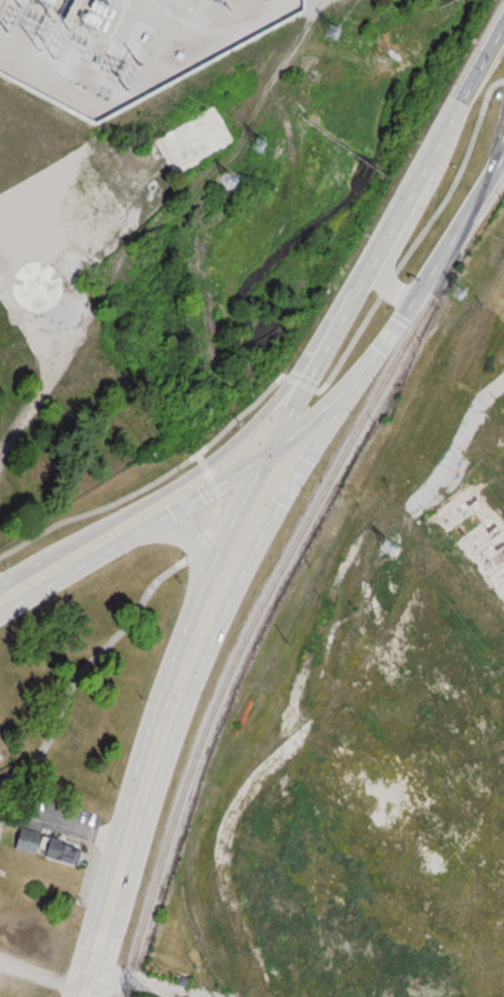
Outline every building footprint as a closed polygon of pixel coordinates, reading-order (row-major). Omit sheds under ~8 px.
[(159,138),(179,177),(244,143),(224,104),(159,138)] [(25,300),(51,284),(44,273),(54,268),(26,218),(0,233),(0,256),(25,300)] [(70,862),(75,840),(21,828),(16,850),(70,862)]
